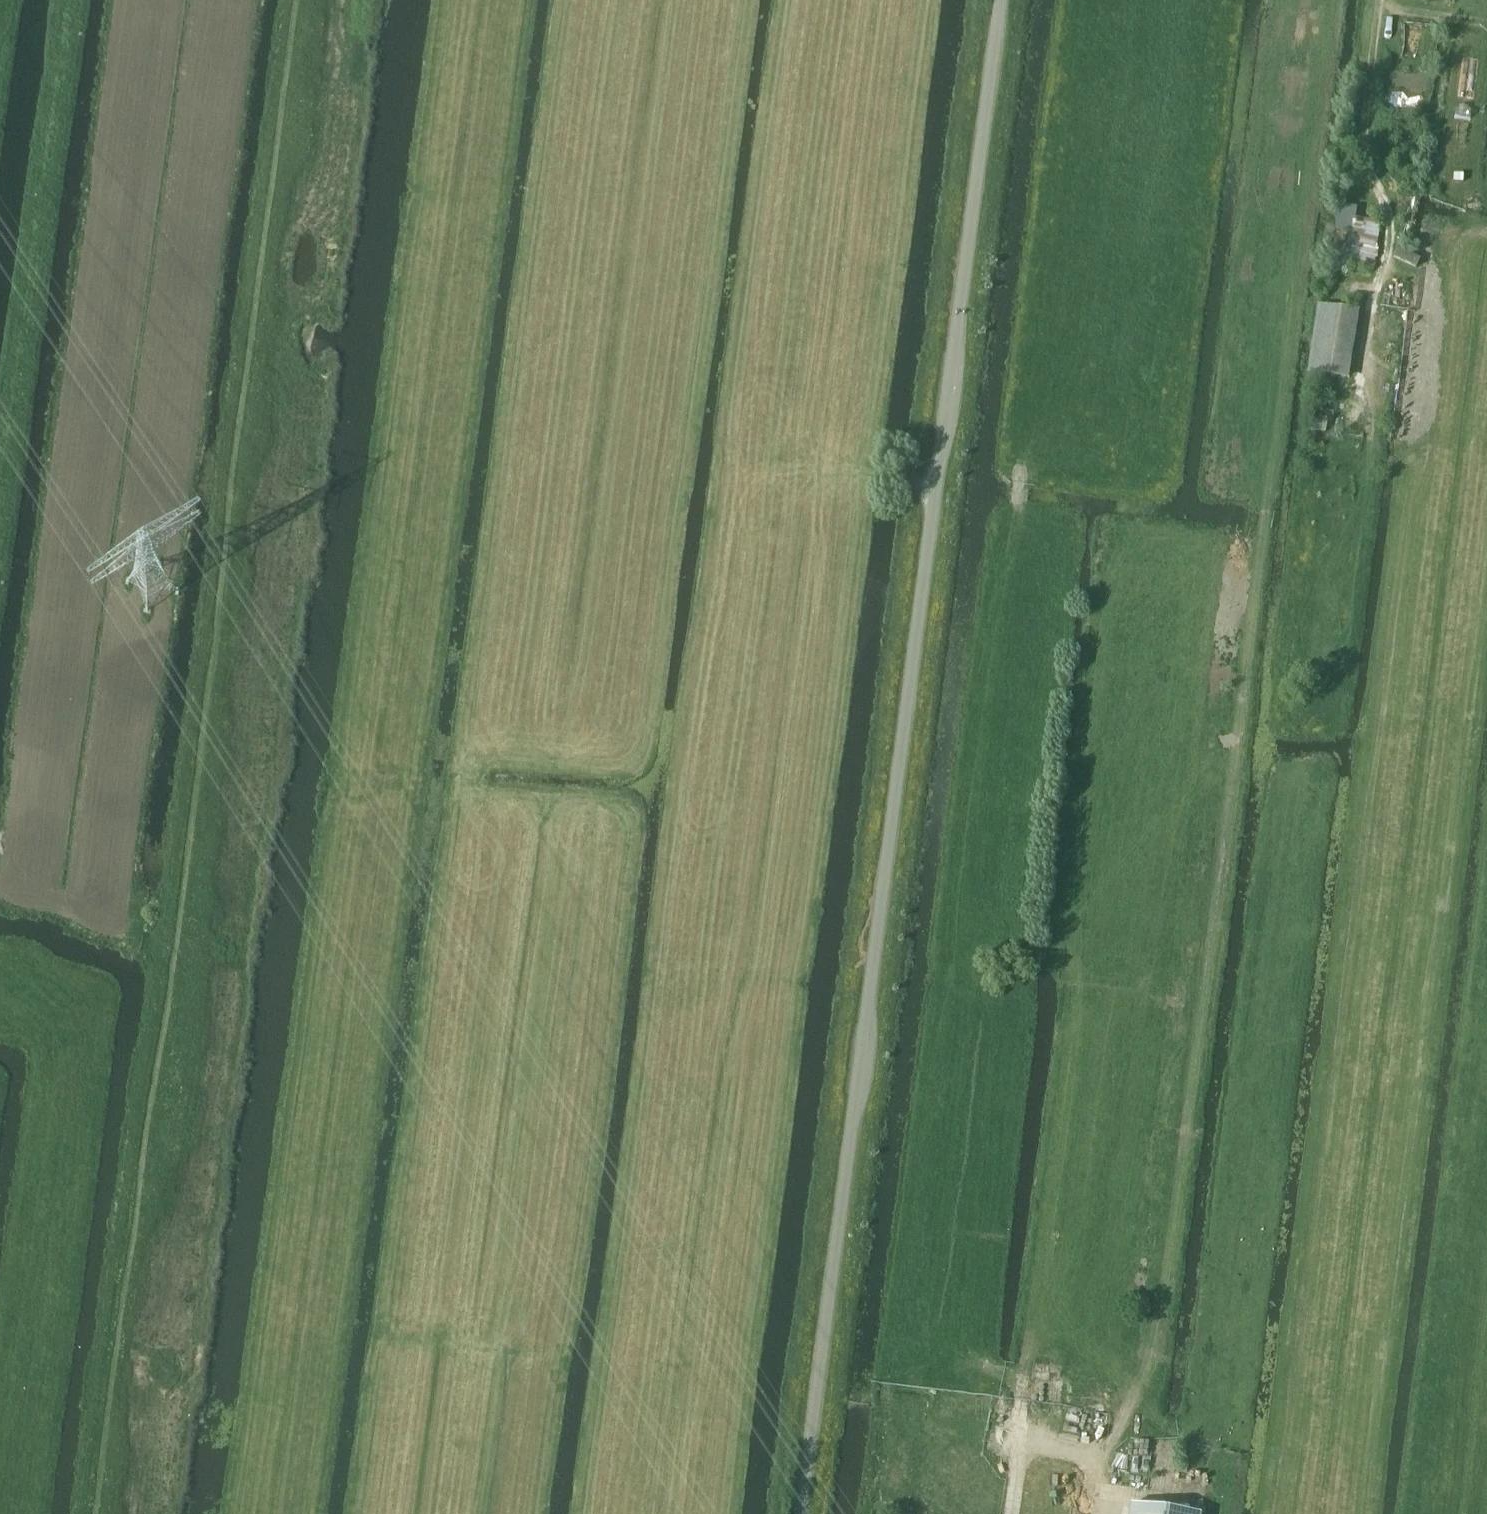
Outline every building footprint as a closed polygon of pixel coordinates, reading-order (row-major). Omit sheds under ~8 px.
[(1361,229),(1341,227),(1336,263),(1356,266),(1361,229)] [(1357,316),(1317,312),(1311,371),(1351,375),(1357,316)]
